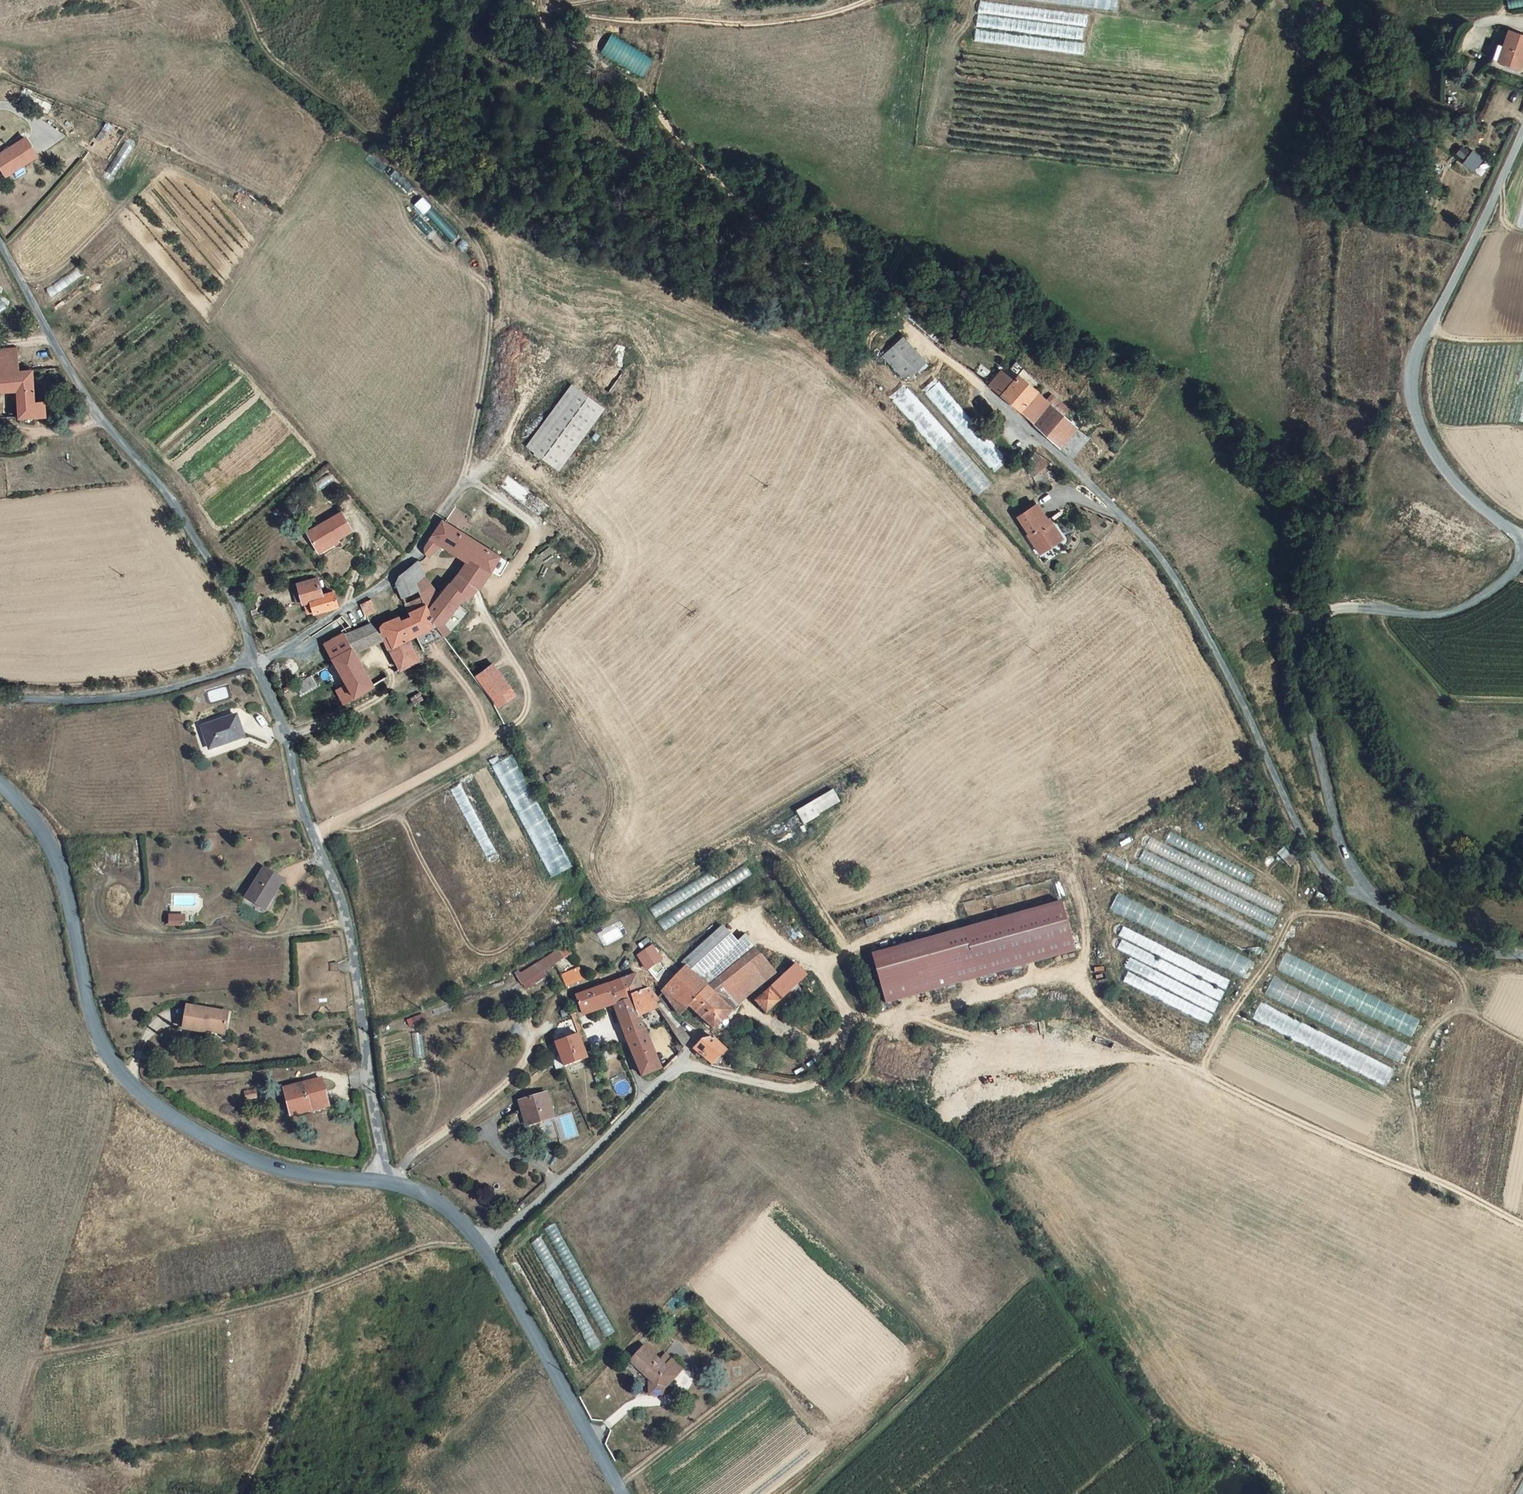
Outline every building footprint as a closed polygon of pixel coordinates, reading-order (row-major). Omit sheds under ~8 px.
[(1116,9),(1117,0),(1041,0),(1116,9)] [(1507,0),(1509,8),(1522,6),(1522,0),(1507,0)] [(1083,55),(1089,15),(980,1),(975,40),(1083,55)] [(1510,31),(1505,47),(1499,45),(1495,61),(1522,69),(1522,35),(1510,31)] [(653,59),(610,35),(599,52),(642,77),(653,59)] [(24,138),(0,151),(0,168),(3,174),(34,156),(24,138)] [(1462,147),(1455,160),(1459,162),(1466,149),(1462,147)] [(1476,157),(1469,150),(1461,159),(1469,166),(1476,157)] [(1480,152),(1476,157),(1469,166),(1473,169),(1484,156),(1480,152)] [(432,206),(422,197),(414,204),(423,214),(425,214),(452,242),(459,234),(431,207),(432,206)] [(885,330),(869,351),(894,370),(910,349),(885,330)] [(22,368),(19,346),(0,348),(0,371),(22,368)] [(22,368),(0,371),(0,390),(18,389),(19,406),(14,407),(14,411),(11,412),(12,415),(48,414),(48,398),(44,398),(43,393),(38,393),(34,367),(22,368)] [(1071,459),(1087,439),(1063,416),(1068,410),(1050,393),(1044,399),(1016,373),(1010,379),(998,369),(988,384),(1071,459)] [(921,393),(987,470),(1004,455),(936,379),(921,393)] [(571,388),(527,447),(560,470),(602,411),(571,388)] [(988,480),(908,389),(894,402),(975,494),(988,480)] [(1031,464),(1039,457),(1033,451),(1026,457),(1031,464)] [(1031,464),(1025,470),(1031,477),(1045,465),(1039,457),(1031,464)] [(335,529),(337,532),(351,524),(341,506),(308,525),(317,540),(335,529)] [(1054,539),(1061,529),(1048,518),(1047,519),(1036,510),(1023,524),(1037,536),(1035,540),(1050,553),(1058,545),(1054,539)] [(440,522),(431,536),(439,541),(465,556),(488,571),(489,570),(497,557),(497,556),(440,522)] [(335,529),(317,540),(321,545),(339,535),(337,532),(335,529)] [(419,555),(423,558),(425,560),(436,544),(439,541),(431,536),(419,555)] [(465,556),(439,541),(436,544),(461,561),(465,556)] [(488,571),(465,556),(461,561),(454,571),(477,589),(478,588),(488,571)] [(505,562),(497,557),(489,570),(498,575),(505,562)] [(422,573),(417,565),(416,564),(415,563),(407,568),(413,578),(422,573)] [(431,587),(422,573),(413,578),(407,568),(394,583),(394,585),(401,600),(416,593),(420,599),(431,587)] [(477,589),(454,571),(447,582),(446,583),(464,598),(468,600),(477,589)] [(313,600),(315,612),(338,605),(335,590),(323,594),(318,577),(293,583),(299,603),(304,602),(313,600)] [(444,625),(464,598),(446,583),(438,595),(427,612),(436,627),(442,625),(444,625)] [(424,607),(427,612),(438,595),(431,587),(420,599),(424,607)] [(304,602),(308,613),(315,612),(313,600),(304,602)] [(363,616),(374,612),(371,602),(360,607),(363,616)] [(436,627),(427,612),(424,607),(407,615),(408,617),(398,622),(397,619),(379,625),(377,629),(381,637),(385,635),(391,648),(406,640),(414,637),(436,627)] [(368,625),(352,631),(343,635),(350,648),(353,654),(365,649),(379,638),(368,625)] [(442,625),(436,627),(440,634),(444,631),(444,627),(442,625)] [(444,625),(442,625),(444,627),(444,631),(440,634),(443,638),(450,634),(444,625)] [(436,627),(414,637),(420,649),(443,638),(440,634),(436,627)] [(350,648),(343,635),(323,645),(330,659),(350,648)] [(386,650),(387,650),(391,648),(385,635),(381,637),(379,638),(386,650)] [(406,640),(391,648),(403,668),(416,661),(406,640)] [(350,648),(330,659),(333,664),(343,686),(333,692),(341,705),(371,685),(353,654),(350,648)] [(391,648),(387,650),(398,671),(403,668),(391,648)] [(467,670),(481,691),(489,703),(505,691),(484,658),(467,670)] [(343,686),(333,664),(325,668),(295,687),(306,708),(333,692),(343,686)] [(203,749),(236,741),(230,719),(198,726),(203,749)] [(551,878),(571,867),(511,753),(492,763),(551,878)] [(451,787),(488,859),(499,853),(461,782),(451,787)] [(832,791),(810,803),(816,813),(838,800),(832,791)] [(817,815),(816,813),(810,803),(795,812),(801,823),(817,815)] [(1165,842),(1249,884),(1254,874),(1170,832),(1165,842)] [(1281,906),(1150,839),(1140,863),(1271,928),(1281,906)] [(1288,847),(1279,852),(1286,866),(1295,861),(1288,847)] [(649,907),(663,930),(751,873),(737,852),(649,907)] [(246,897),(264,909),(283,880),(265,868),(246,897)] [(1247,962),(1113,891),(1107,908),(1240,977),(1247,962)] [(952,966),(880,987),(885,1004),(1073,950),(1059,901),(943,934),(952,966)] [(170,914),(169,924),(183,925),(184,915),(170,914)] [(682,963),(684,968),(704,984),(708,981),(711,984),(741,960),(755,949),(745,935),(737,941),(723,925),(717,929),(682,963)] [(1119,979),(1208,1025),(1231,981),(1124,926),(1118,936),(1123,938),(1117,949),(1126,953),(1120,965),(1125,968),(1119,979)] [(943,934),(870,954),(880,987),(952,966),(943,934)] [(1277,969),(1411,1038),(1427,1003),(1313,945),(1305,961),(1286,951),(1277,969)] [(637,959),(645,970),(658,960),(650,948),(640,953),(638,953),(637,959)] [(762,959),(755,949),(741,960),(748,969),(762,959)] [(562,960),(557,951),(515,977),(520,986),(562,960)] [(678,974),(673,979),(665,988),(688,1007),(711,1029),(734,1010),(733,1008),(774,973),(762,959),(748,969),(741,960),(711,984),(708,981),(704,984),(684,968),(678,974)] [(653,982),(653,981),(667,972),(658,960),(645,970),(653,982)] [(581,965),(561,973),(567,987),(586,979),(581,965)] [(673,979),(667,972),(653,981),(652,984),(660,993),(661,993),(665,988),(673,979)] [(804,984),(796,974),(781,986),(787,993),(796,986),(799,989),(804,984)] [(635,975),(619,981),(625,997),(627,1002),(631,1001),(635,1013),(654,1004),(656,1003),(648,989),(641,992),(635,975)] [(1407,1045),(1274,977),(1266,994),(1399,1061),(1407,1045)] [(625,997),(619,981),(575,997),(581,1014),(610,1004),(625,997)] [(665,988),(661,993),(663,996),(679,1015),(688,1007),(665,988)] [(763,1015),(778,1001),(768,989),(753,1002),(763,1015)] [(627,1002),(612,1007),(622,1037),(642,1029),(637,1017),(635,1013),(631,1001),(627,1002)] [(657,1009),(663,1019),(669,1015),(669,1014),(660,1001),(656,1003),(654,1004),(657,1009)] [(1395,1069),(1260,1002),(1253,1016),(1386,1086),(1395,1069)] [(637,1017),(657,1009),(654,1004),(635,1013),(637,1017)] [(201,1028),(219,1031),(222,1014),(181,1006),(178,1027),(201,1031),(201,1028)] [(678,1045),(681,1048),(685,1043),(686,1041),(669,1015),(663,1019),(678,1045)] [(658,1070),(642,1029),(622,1037),(640,1077),(658,1070)] [(421,1032),(412,1033),(415,1057),(424,1056),(421,1032)] [(584,1061),(590,1058),(588,1053),(584,1055),(576,1035),(575,1036),(584,1061)] [(562,1069),(584,1061),(575,1036),(553,1043),(557,1057),(562,1069)] [(699,1039),(691,1048),(707,1064),(722,1050),(710,1036),(699,1039)] [(318,1080),(281,1089),(287,1114),(304,1110),(305,1115),(326,1111),(318,1080)] [(552,1120),(545,1095),(517,1103),(521,1115),(527,1112),(531,1127),(552,1120)] [(515,1256),(575,1362),(614,1332),(553,1223),(515,1256)] [(663,1365),(642,1345),(629,1358),(649,1377),(647,1379),(647,1393),(662,1394),(662,1387),(674,1375),(663,1365)] [(664,1363),(663,1365),(674,1375),(680,1369),(662,1353),(658,1357),(664,1363)]
